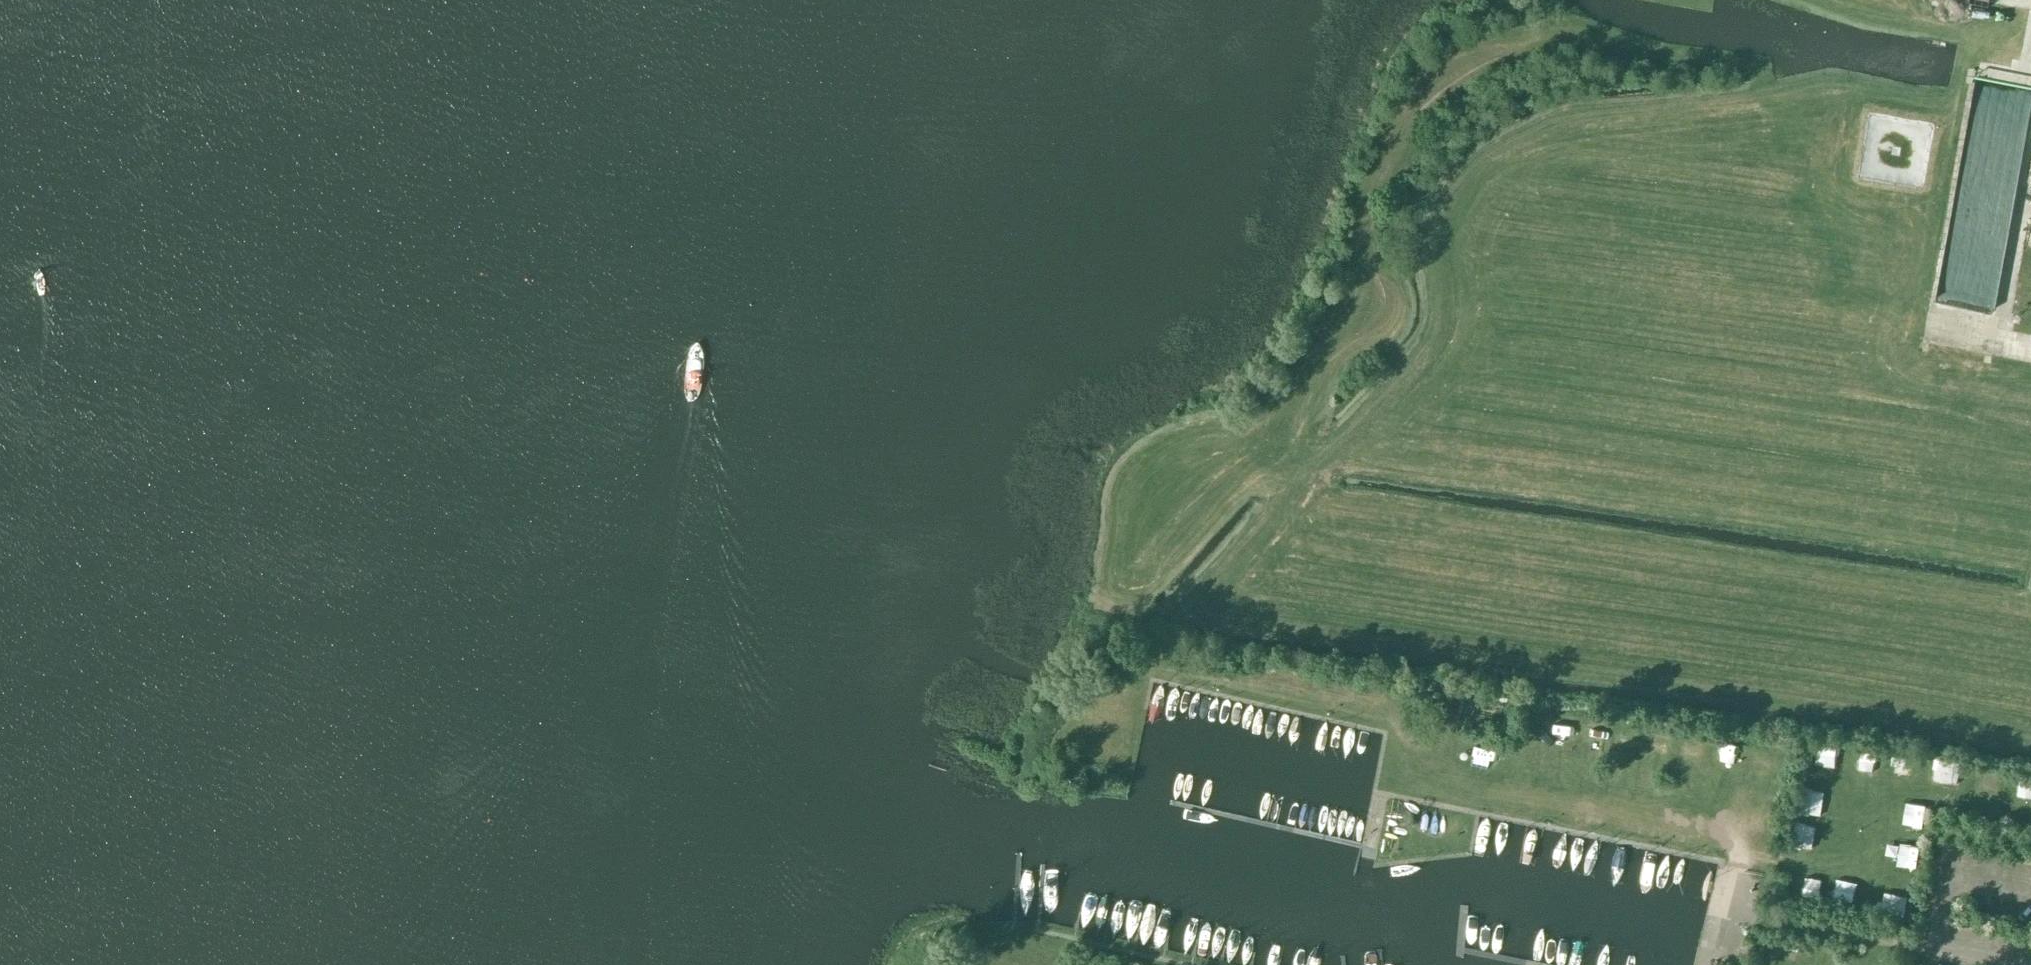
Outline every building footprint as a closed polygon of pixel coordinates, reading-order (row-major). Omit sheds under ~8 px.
[(2025,258),(2027,247),(1995,240),(1993,251),(2025,258)] [(1710,735),(1707,750),(1726,753),(1728,738),(1710,735)] [(1832,773),(1831,740),(1805,741),(1806,774),(1832,773)] [(1853,746),(1849,767),(1870,771),(1873,749),(1853,746)] [(1893,753),(1892,776),(1909,777),(1911,754),(1893,753)] [(1950,779),(1951,756),(1930,755),(1929,778),(1950,779)] [(1974,786),(1996,788),(1997,768),(1975,766),(1974,786)] [(1812,815),(1818,791),(1796,785),(1790,809),(1812,815)] [(1769,805),(1772,789),(1760,787),(1757,803),(1769,805)] [(1892,826),(1917,827),(1917,798),(1893,798),(1892,826)] [(1806,847),(1809,823),(1788,820),(1784,844),(1806,847)] [(1894,840),(1888,862),(1906,867),(1912,844),(1894,840)] [(1795,866),(1793,887),(1814,889),(1817,869),(1795,866)] [(1829,879),(1830,900),(1852,899),(1852,879),(1829,879)] [(1894,913),(1900,893),(1879,886),(1873,906),(1894,913)] [(1835,957),(1814,957),(1814,964),(1835,964),(1835,957)]
